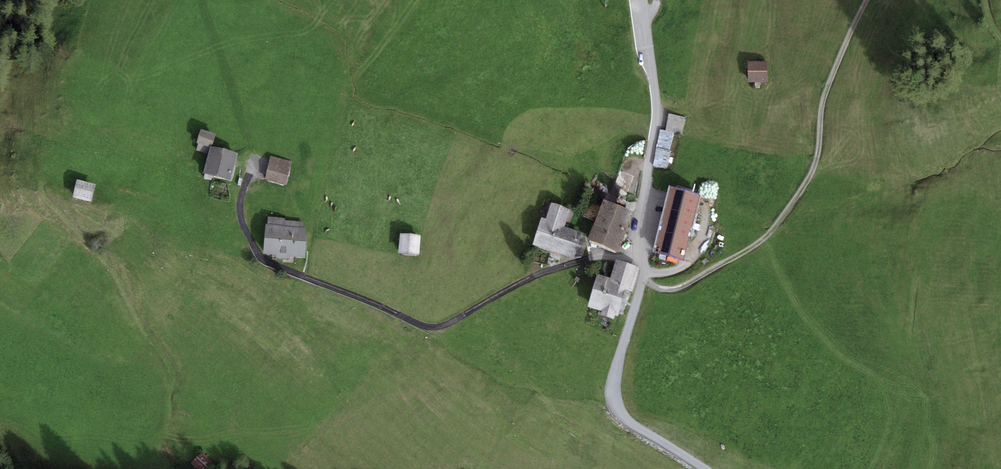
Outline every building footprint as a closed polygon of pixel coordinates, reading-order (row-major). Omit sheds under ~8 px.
[(766,62),(747,63),(748,82),(767,80),(766,62)] [(686,117),(670,114),(666,130),(683,133),(686,117)] [(199,143),(211,147),(212,145),(216,134),(201,129),(197,142),(199,143)] [(209,154),(211,147),(199,143),(197,150),(209,154)] [(230,181),(238,152),(212,145),(211,147),(209,154),(204,174),(230,181)] [(292,161),(270,156),(264,180),(286,185),(292,161)] [(92,187),(73,182),(69,200),(88,205),(92,187)] [(684,260),(700,194),(669,187),(653,253),(684,260)] [(618,251),(633,210),(603,200),(589,240),(618,251)] [(551,202),(545,219),(542,218),(533,243),(581,259),(589,233),(565,225),(570,209),(551,202)] [(269,219),(268,224),(303,227),(303,222),(284,220),(285,218),(269,216),(269,219)] [(267,224),(264,253),(304,257),(307,228),(303,227),(268,224),(267,224)] [(420,235),(400,233),(399,253),(418,255),(420,235)] [(588,306),(601,310),(600,315),(614,319),(616,314),(618,315),(625,290),(632,292),(639,266),(616,259),(610,278),(597,274),(588,306)]
